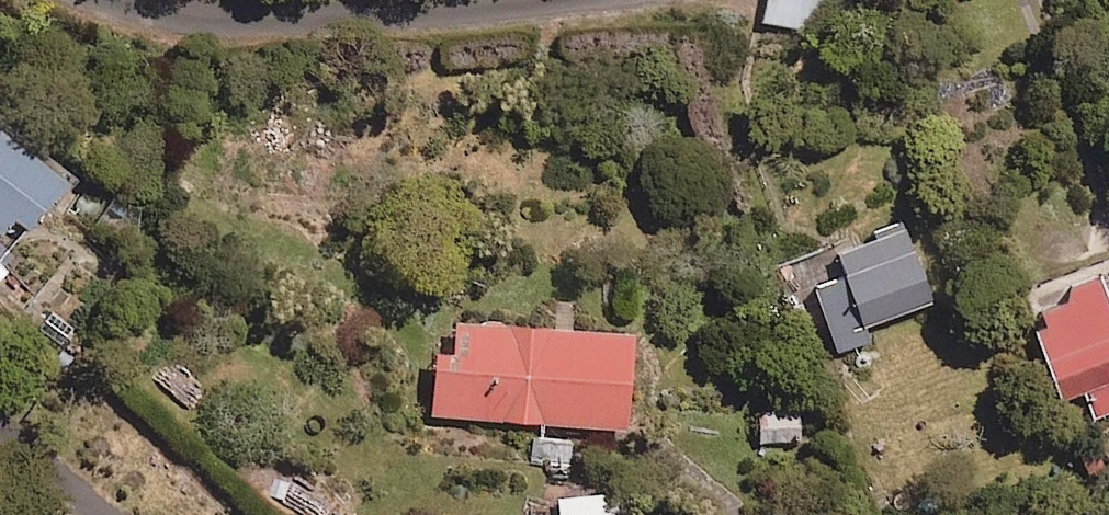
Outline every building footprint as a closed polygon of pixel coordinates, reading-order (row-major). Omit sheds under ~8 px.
[(764,23),(816,31),(820,0),(768,0),(764,23)] [(10,221),(21,229),(61,176),(0,130),(0,234),(10,221)] [(930,298),(899,225),(834,252),(844,275),(811,289),(839,353),(877,337),(871,323),(930,298)] [(9,275),(0,265),(0,283),(9,275)] [(1108,411),(1108,296),(1101,271),(1023,297),(1057,397),(1083,389),(1092,416),(1108,411)] [(630,334),(454,318),(451,349),(434,348),(428,413),(621,431),(630,334)] [(611,490),(555,496),(557,514),(614,514),(611,490)]
